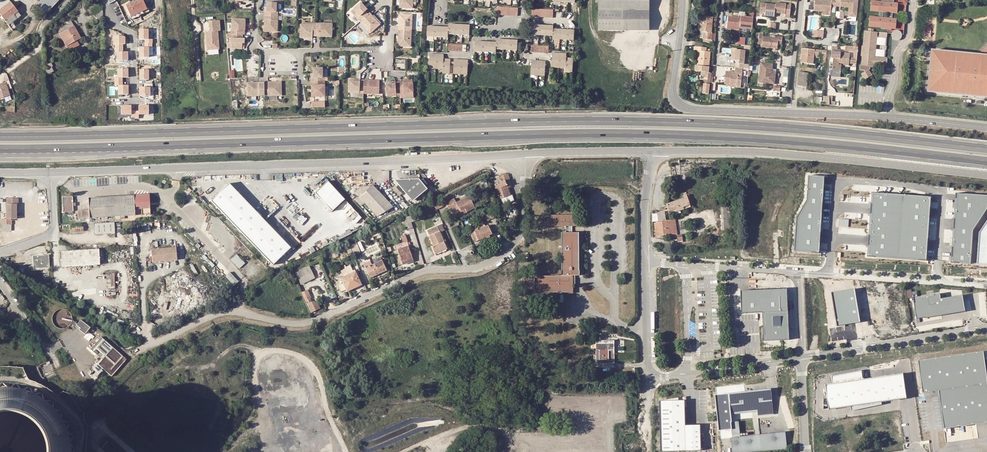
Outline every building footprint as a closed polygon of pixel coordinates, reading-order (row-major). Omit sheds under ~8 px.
[(10,24),(15,21),(14,20),(17,18),(14,14),(18,11),(10,0),(0,8),(0,11),(10,24)] [(10,0),(0,0),(0,8),(10,0)] [(46,14),(59,0),(42,0),(37,5),(46,14)] [(145,0),(128,0),(125,1),(131,13),(148,5),(145,0)] [(278,16),(278,8),(276,8),(276,1),(276,0),(267,0),(267,4),(265,4),(265,16),(276,16),(278,16)] [(350,8),(352,12),(354,10),(358,17),(357,18),(359,20),(361,19),(369,12),(366,8),(364,9),(360,3),(361,2),(359,0),(358,0),(350,8)] [(650,0),(598,0),(598,31),(650,31),(650,0)] [(836,4),(837,0),(815,0),(815,1),(814,8),(823,8),(831,9),(831,5),(836,5),(836,4)] [(836,4),(849,5),(848,14),(857,15),(858,0),(837,0),(836,4)] [(871,0),(870,10),(880,11),(883,11),(897,13),(898,3),(894,2),(882,1),(871,0)] [(765,12),(774,13),(785,14),(785,17),(790,17),(791,6),(786,5),(786,4),(775,3),(775,5),(766,4),(765,12)] [(495,14),(516,15),(517,7),(495,7),(495,14)] [(532,16),(552,17),(552,9),(532,8),(532,16)] [(412,11),(400,10),(399,14),(402,14),(401,21),(399,21),(398,25),(401,25),(411,26),(411,22),(409,22),(410,15),(411,14),(412,11)] [(372,15),(369,12),(361,19),(363,21),(362,22),(365,25),(364,26),(369,31),(376,24),(372,20),(373,19),(370,16),(372,15)] [(241,30),(243,30),(244,15),(230,15),(230,30),(241,30)] [(263,16),(263,28),(276,28),(276,16),(265,16),(263,16)] [(714,17),(702,16),(701,31),(705,31),(704,38),(712,39),(713,33),(712,32),(714,17)] [(727,27),(740,27),(741,17),(728,16),(727,27)] [(741,16),(741,17),(740,27),(752,28),(752,26),(753,17),(741,16)] [(870,16),(869,26),(896,29),(897,19),(883,17),(879,17),(870,16)] [(208,49),(220,47),(218,29),(221,29),(219,19),(209,20),(210,31),(206,31),(208,49)] [(65,44),(66,45),(68,49),(79,42),(77,38),(79,37),(70,20),(56,27),(65,44)] [(300,22),(300,35),(311,35),(311,33),(315,33),(315,20),(311,20),(311,21),(300,22)] [(315,20),(315,33),(331,33),(331,20),(328,20),(328,22),(320,22),(320,20),(315,20)] [(427,26),(426,37),(446,37),(447,35),(468,35),(468,24),(447,23),(447,27),(427,26)] [(410,31),(411,26),(401,25),(400,29),(399,30),(399,35),(397,35),(398,40),(406,40),(406,36),(408,36),(408,31),(410,31)] [(574,30),(553,29),(553,26),(531,25),(531,35),(553,36),(552,39),(573,40),(574,30)] [(139,28),(139,39),(149,39),(149,28),(139,28)] [(860,65),(860,70),(865,70),(865,71),(869,69),(870,68),(870,65),(884,66),(885,57),(876,56),(878,32),(874,31),(874,29),(868,28),(868,31),(864,30),(863,46),(861,46),(861,56),(862,56),(861,65),(860,65)] [(241,30),(230,30),(230,34),(228,33),(228,38),(230,38),(230,44),(241,45),(241,39),(243,39),(243,34),(241,34),(241,30)] [(900,39),(901,38),(902,37),(902,35),(902,34),(902,33),(901,32),(900,31),(898,30),(896,30),(895,30),(893,31),(892,33),(892,34),(892,36),(892,38),(894,39),(895,40),(897,40),(899,40),(900,39)] [(763,35),(763,33),(759,33),(758,42),(762,42),(762,46),(778,48),(778,42),(779,37),(774,36),(763,35)] [(781,43),(782,35),(774,34),(774,36),(779,37),(778,42),(781,43)] [(116,60),(128,60),(128,51),(124,51),(123,43),(125,43),(125,35),(113,35),(113,43),(116,43),(116,60)] [(498,42),(474,41),(474,50),(497,51),(498,49),(518,49),(519,39),(498,38),(498,42)] [(849,56),(857,56),(858,44),(845,43),(845,48),(854,49),(854,54),(849,54),(850,50),(839,49),(839,51),(836,51),(836,47),(831,47),(831,54),(833,55),(832,65),(839,65),(839,62),(839,60),(843,60),(843,61),(849,62),(849,60),(849,56)] [(138,47),(139,57),(150,57),(149,46),(138,47)] [(820,56),(826,56),(827,50),(821,49),(821,48),(814,47),(814,50),(811,49),(811,47),(802,46),(801,60),(813,62),(814,52),(821,53),(820,56)] [(980,52),(980,55),(930,50),(926,92),(986,98),(986,46),(980,52)] [(697,56),(699,56),(698,66),(710,66),(711,52),(707,52),(707,48),(695,47),(695,50),(698,51),(697,56)] [(743,68),(745,69),(746,51),(737,50),(736,61),(737,61),(736,68),(743,68)] [(442,58),(442,53),(427,53),(426,68),(440,69),(440,73),(447,73),(447,65),(447,62),(448,59),(442,58)] [(567,54),(552,53),(551,68),(566,68),(566,73),(573,73),(573,58),(567,58),(567,54)] [(451,59),(451,62),(451,65),(450,73),(465,74),(466,59),(451,59)] [(528,75),(542,75),(543,61),(529,60),(528,75)] [(775,84),(776,75),(773,75),(773,72),(773,65),(761,63),(760,83),(775,84)] [(328,81),(327,77),(327,73),(325,73),(324,66),(324,64),(315,64),(316,70),(314,70),(314,78),(315,85),(317,85),(317,89),(315,89),(315,93),(328,93),(328,89),(326,89),(326,81),(328,81)] [(117,94),(129,94),(129,84),(123,84),(123,77),(129,77),(129,67),(117,68),(117,77),(114,77),(115,85),(117,85),(117,94)] [(738,75),(743,75),(743,68),(736,68),(735,73),(727,72),(725,84),(730,85),(737,86),(738,78),(738,75)] [(139,79),(149,79),(149,69),(139,69),(139,79)] [(872,75),(869,69),(865,71),(861,74),(865,79),(872,75)] [(809,73),(799,72),(798,86),(807,87),(809,73)] [(404,86),(413,84),(412,75),(407,76),(406,74),(399,75),(399,77),(401,86),(404,86)] [(397,87),(401,86),(399,77),(399,75),(391,76),(391,78),(386,79),(388,89),(397,87)] [(351,77),(351,88),(360,88),(360,90),(364,89),(364,88),(364,76),(351,77)] [(364,88),(364,89),(368,89),(368,87),(376,87),(376,89),(380,89),(379,76),(364,76),(364,88)] [(256,92),(261,92),(266,92),(266,90),(273,90),(273,92),(278,92),(278,79),(273,79),(269,79),(261,79),(252,79),(248,79),(244,79),(244,93),(248,92),(248,91),(256,90),(256,92)] [(10,94),(8,87),(12,86),(11,80),(7,81),(6,81),(0,82),(0,97),(10,94)] [(151,95),(150,86),(139,87),(139,96),(151,95)] [(830,93),(824,93),(825,98),(823,98),(824,102),(837,101),(836,97),(830,98),(830,93)] [(131,114),(131,105),(121,104),(121,114),(131,114)] [(138,104),(138,110),(131,110),(131,118),(139,118),(139,114),(149,114),(149,104),(138,104)] [(494,183),(500,198),(511,194),(508,185),(510,185),(508,178),(510,178),(508,173),(498,176),(500,181),(494,183)] [(793,249),(818,251),(820,228),(821,213),(822,203),(823,184),(824,174),(808,173),(806,197),(796,216),(793,249)] [(420,178),(394,178),(413,201),(429,188),(420,178)] [(332,208),(345,197),(327,179),(315,191),(332,208)] [(229,183),(211,200),(273,264),(291,247),(229,183)] [(374,190),(393,212),(397,209),(376,187),(374,190)] [(395,189),(402,197),(405,195),(397,187),(395,189)] [(374,190),(372,188),(364,188),(358,193),(362,198),(358,201),(363,206),(367,203),(381,218),(393,212),(374,190)] [(929,195),(871,191),(871,198),(869,220),(868,236),(867,246),(867,252),(867,254),(926,259),(927,249),(927,240),(929,218),(930,208),(930,201),(931,195),(929,195)] [(955,191),(950,261),(970,262),(973,229),(986,207),(986,194),(955,191)] [(151,213),(150,192),(135,193),(135,206),(142,206),(142,213),(151,213)] [(135,193),(89,194),(89,208),(89,215),(119,214),(135,213),(135,206),(135,193)] [(72,194),(62,194),(63,210),(73,210),(73,203),(73,200),(72,194)] [(460,211),(461,212),(465,210),(465,214),(476,208),(470,196),(465,194),(460,197),(456,202),(454,198),(448,200),(446,205),(451,213),(459,210),(460,211)] [(688,197),(682,198),(666,203),(669,211),(690,205),(688,197)] [(19,198),(6,198),(5,207),(16,207),(16,206),(18,205),(19,198)] [(16,207),(5,207),(5,219),(0,218),(0,224),(1,224),(10,224),(10,219),(16,219),(16,207)] [(507,218),(517,215),(514,208),(505,211),(507,218)] [(729,208),(721,208),(722,229),(730,229),(729,208)] [(414,221),(423,217),(419,209),(406,214),(410,223),(414,222),(414,221)] [(406,214),(400,217),(403,226),(406,225),(407,228),(411,227),(410,223),(406,214)] [(579,215),(544,215),(544,225),(579,225),(579,215)] [(658,220),(659,224),(660,233),(676,231),(674,217),(661,219),(661,220),(658,220)] [(976,265),(986,265),(986,217),(977,234),(976,265)] [(114,220),(95,221),(96,232),(115,231),(114,220)] [(477,225),(474,227),(475,228),(470,234),(471,237),(476,247),(479,245),(479,241),(485,238),(487,239),(490,237),(490,235),(493,234),(488,223),(486,224),(485,222),(482,223),(483,225),(478,227),(477,225)] [(433,253),(446,248),(440,232),(437,225),(426,229),(432,244),(431,245),(433,253)] [(378,228),(365,234),(367,238),(379,233),(378,228)] [(562,233),(562,275),(538,275),(538,291),(574,292),(574,275),(580,274),(580,233),(562,233)] [(401,236),(402,240),(394,243),(401,264),(412,260),(404,235),(401,236)] [(349,244),(353,254),(359,252),(356,242),(349,244)] [(153,259),(177,257),(176,245),(152,247),(153,259)] [(98,247),(61,250),(63,265),(100,263),(98,247)] [(246,263),(237,254),(231,259),(232,261),(237,267),(240,269),(245,264),(246,263)] [(34,268),(49,267),(49,255),(33,256),(34,268)] [(386,267),(383,258),(372,262),(370,258),(363,261),(368,273),(377,269),(377,271),(386,267)] [(299,284),(313,277),(308,265),(293,271),(299,284)] [(341,276),(346,288),(360,283),(355,271),(353,271),(351,265),(345,267),(348,273),(341,276)] [(238,280),(230,272),(228,274),(226,276),(228,279),(230,282),(233,284),(235,286),(239,282),(238,280)] [(535,288),(535,277),(522,278),(522,289),(535,288)] [(855,288),(832,292),(837,327),(855,323),(860,322),(855,288)] [(306,289),(300,292),(305,303),(309,312),(314,309),(317,308),(314,300),(313,301),(311,300),(309,301),(308,298),(309,295),(306,289)] [(787,289),(740,291),(741,295),(741,311),(741,313),(762,312),(763,341),(783,340),(789,340),(787,289)] [(917,295),(912,295),(915,316),(961,308),(959,295),(940,298),(938,291),(927,293),(917,295)] [(91,327),(81,319),(77,324),(81,328),(80,330),(85,334),(91,327)] [(128,359),(102,338),(92,350),(104,360),(100,365),(114,376),(128,359)] [(614,340),(597,340),(597,363),(615,363),(614,340)] [(919,360),(923,393),(938,391),(939,397),(943,426),(986,420),(986,381),(983,351),(919,360)] [(862,370),(832,376),(833,383),(826,384),(828,397),(823,398),(823,410),(828,409),(828,410),(850,407),(851,411),(881,405),(881,402),(906,399),(903,373),(863,379),(862,370)] [(745,389),(727,391),(728,394),(730,412),(755,409),(756,413),(772,411),(769,386),(745,389)] [(22,391),(13,389),(4,388),(0,388),(0,451),(68,451),(67,445),(66,436),(63,427),(58,419),(53,412),(47,405),(39,399),(31,394),(22,391)] [(730,412),(728,394),(715,395),(720,430),(732,429),(731,422),(730,412)] [(684,399),(658,400),(660,450),(701,448),(700,425),(685,425),(684,399)] [(731,422),(732,429),(733,437),(730,438),(732,451),(746,451),(787,448),(786,445),(785,432),(760,434),(740,437),(739,431),(738,421),(731,422)]
